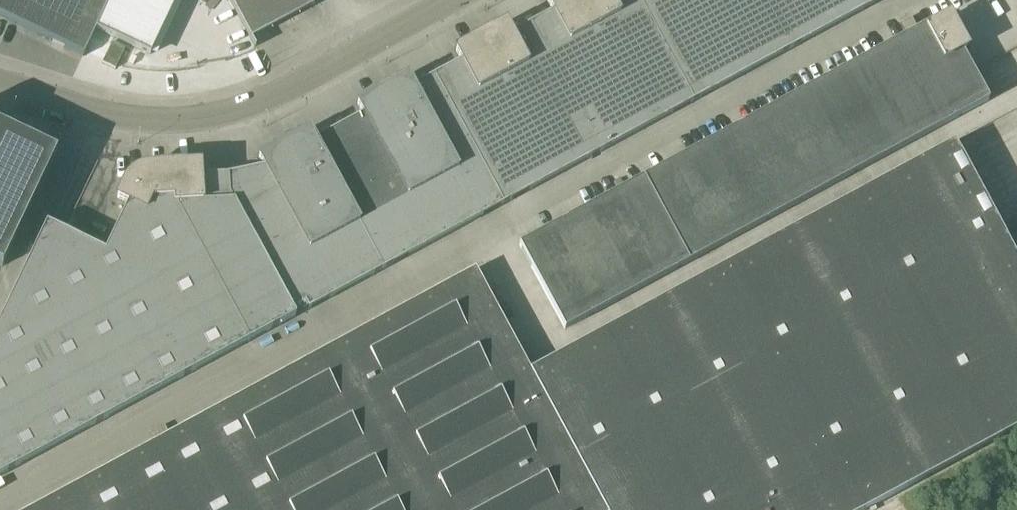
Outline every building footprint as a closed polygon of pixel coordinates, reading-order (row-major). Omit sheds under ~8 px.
[(0,320),(0,475),(295,315),(292,310),(305,303),(308,309),(880,0),(549,0),(547,1),(552,12),(511,34),(505,24),(491,31),(491,30),(469,42),(469,43),(455,50),(461,61),(412,87),(407,77),(393,84),(370,95),(371,96),(357,104),(363,114),(314,141),(308,130),(294,138),(294,137),(272,149),(272,150),(259,157),(264,168),(228,175),(200,177),(200,165),(145,168),(143,168),(140,169),(136,171),(135,172),(131,174),(129,176),(127,179),(125,181),(124,184),(117,198),(128,203),(105,251),(46,223),(0,320)] [(57,44),(82,56),(95,29),(150,55),(176,0),(0,0),(0,17),(57,44)] [(255,47),(251,39),(314,5),(311,0),(229,0),(255,47)] [(564,329),(987,101),(963,53),(969,50),(949,12),(519,245),(564,329)] [(230,33),(223,13),(199,21),(206,42),(230,33)] [(112,42),(102,62),(115,68),(124,48),(112,42)] [(56,152),(0,126),(0,265),(3,266),(56,152)] [(1016,428),(1016,260),(953,142),(530,370),(474,269),(28,509),(865,509),(1016,428)]
